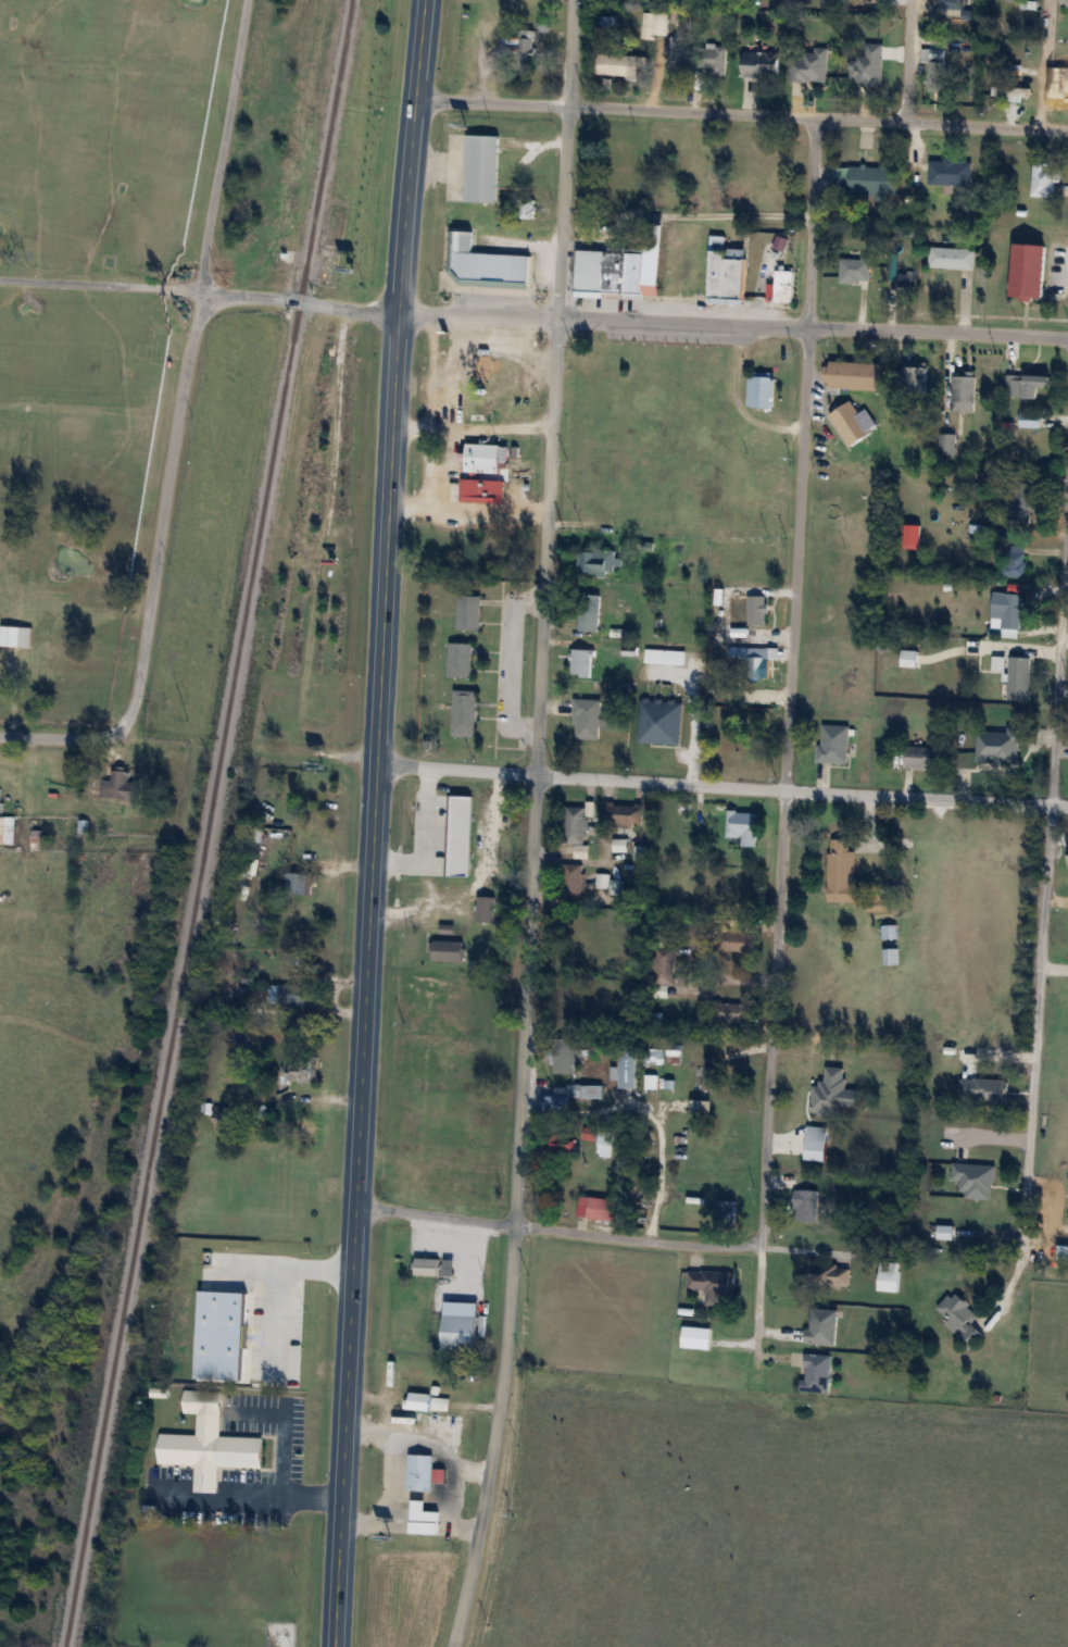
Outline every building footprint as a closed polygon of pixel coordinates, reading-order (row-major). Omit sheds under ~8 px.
[(963,10),(962,26),(978,26),(979,11),(964,11),(964,0),(941,0),(941,10),(963,10)] [(654,35),(666,36),(667,11),(655,11),(654,35)] [(535,59),(535,38),(502,38),(502,59),(535,59)] [(726,45),(700,45),(700,77),(726,77),(726,45)] [(944,50),(924,50),(924,59),(928,59),(928,92),(944,92),(944,50)] [(743,79),(780,79),(780,52),(743,52),(743,79)] [(639,56),(598,55),(598,76),(639,78),(639,56)] [(1055,63),(1055,95),(1067,95),(1067,63),(1055,63)] [(805,94),(840,94),(840,70),(805,70),(805,94)] [(992,99),(1031,99),(1031,88),(992,88),(992,99)] [(497,203),(499,136),(468,135),(466,202),(497,203)] [(972,160),(929,160),(929,186),(972,186),(972,160)] [(1061,183),(1061,163),(1033,163),(1033,198),(1056,198),(1056,183),(1061,183)] [(898,169),(834,166),(833,197),(897,199),(898,169)] [(521,200),(521,218),(535,218),(535,200),(521,200)] [(578,248),(578,293),(664,293),(665,225),(645,224),(645,249),(578,248)] [(449,284),(529,287),(531,255),(471,253),(472,231),(451,231),(449,284)] [(726,248),(726,240),(712,240),(710,301),(745,303),(746,248),(726,248)] [(1012,297),(1044,300),(1048,246),(1016,244),(1012,297)] [(975,269),(975,248),(928,248),(928,269),(975,269)] [(870,282),(870,258),(839,258),(839,282),(870,282)] [(793,302),(793,270),(775,270),(775,302),(793,302)] [(898,273),(898,295),(913,295),(913,273),(898,273)] [(514,338),(488,337),(488,343),(474,343),(472,412),(500,413),(500,399),(513,400),(514,338)] [(881,389),(881,362),(827,361),(826,388),(881,389)] [(894,410),(926,411),(927,362),(903,362),(903,396),(894,396),(894,410)] [(748,407),(774,407),(774,371),(748,371),(748,407)] [(1039,396),(1039,386),(1051,386),(1051,374),(1008,374),(1008,396),(1039,396)] [(953,375),(953,411),(975,411),(975,375),(953,375)] [(830,414),(850,446),(879,428),(866,408),(859,413),(851,400),(830,414)] [(1020,411),(1020,427),(1041,427),(1041,411),(1020,411)] [(940,454),(956,454),(956,433),(940,433),(940,454)] [(501,443),(467,443),(467,472),(501,472),(501,443)] [(1015,523),(1033,523),(1033,483),(1015,483),(1015,523)] [(1025,577),(1025,546),(1008,546),(1008,577),(1025,577)] [(619,551),(579,551),(579,575),(607,575),(607,569),(619,569),(619,551)] [(1002,619),(1002,628),(1022,628),(1023,593),(994,593),(993,618),(1002,619)] [(578,631),(599,631),(600,594),(578,594),(578,631)] [(481,630),(481,595),(457,595),(457,630),(481,630)] [(749,625),(767,625),(767,595),(749,595),(749,625)] [(32,626),(1,625),(1,646),(31,647),(32,626)] [(471,677),(471,642),(449,642),(449,677),(471,677)] [(593,649),(572,649),(572,677),(593,677),(593,649)] [(686,649),(645,649),(645,663),(686,663),(686,649)] [(902,666),(917,666),(918,650),(902,650),(902,666)] [(745,656),(745,678),(770,678),(770,656),(745,656)] [(1030,700),(1030,657),(1010,657),(1009,700),(1030,700)] [(476,737),(477,690),(453,690),(453,736),(476,737)] [(601,739),(601,699),(576,699),(576,739),(601,739)] [(681,744),(682,701),(640,700),(639,743),(681,744)] [(848,763),(849,725),(820,725),(819,762),(848,763)] [(905,768),(942,768),(942,746),(905,746),(905,768)] [(141,800),(142,783),(129,782),(129,771),(102,770),(101,798),(141,800)] [(644,805),(606,804),(606,821),(643,822),(644,805)] [(565,843),(587,843),(587,807),(565,807),(565,843)] [(758,846),(758,811),(728,811),(728,837),(742,837),(742,846),(758,846)] [(14,844),(14,816),(0,816),(0,844),(14,844)] [(849,839),(829,839),(828,902),(857,902),(857,851),(849,851),(849,839)] [(645,860),(645,846),(634,846),(634,860),(645,860)] [(562,900),(584,900),(584,864),(562,864),(562,900)] [(311,896),(315,876),(288,871),(284,892),(311,896)] [(608,888),(608,874),(596,874),(596,888),(608,888)] [(622,880),(611,880),(611,894),(622,894),(622,880)] [(476,923),(494,923),(494,896),(476,896),(476,923)] [(724,954),(753,954),(753,930),(724,930),(724,954)] [(430,961),(464,961),(464,941),(430,941),(430,961)] [(653,984),(675,984),(675,948),(653,948),(653,984)] [(898,948),(883,948),(883,965),(898,965),(898,948)] [(278,984),(278,1006),(309,1006),(309,984),(278,984)] [(749,1003),(716,1003),(716,1023),(749,1023),(749,1003)] [(681,1056),(681,1045),(667,1045),(667,1057),(681,1056)] [(581,1064),(581,1046),(556,1046),(556,1073),(574,1073),(574,1064),(581,1064)] [(636,1087),(636,1047),(619,1047),(619,1087),(636,1087)] [(649,1049),(649,1064),(663,1064),(663,1049),(649,1049)] [(317,1083),(317,1060),(281,1060),(281,1083),(317,1083)] [(602,1097),(602,1085),(560,1085),(560,1095),(541,1095),(541,1109),(568,1110),(568,1097),(602,1097)] [(229,1124),(223,1105),(210,1110),(216,1128),(229,1124)] [(803,1137),(823,1137),(823,1111),(794,1111),(794,1131),(803,1131),(803,1137)] [(593,1157),(608,1160),(614,1132),(599,1129),(593,1157)] [(575,1134),(546,1134),(546,1152),(575,1152),(575,1134)] [(994,1198),(994,1164),(953,1163),(952,1180),(962,1181),(961,1198),(994,1198)] [(818,1189),(795,1189),(795,1221),(818,1221),(818,1189)] [(577,1218),(618,1219),(619,1198),(578,1197),(577,1218)] [(735,1224),(735,1200),(715,1200),(715,1224),(735,1224)] [(1057,1245),(1057,1261),(1067,1261),(1067,1245),(1057,1245)] [(415,1275),(439,1275),(439,1258),(415,1258),(415,1275)] [(454,1261),(447,1260),(444,1274),(452,1275),(454,1261)] [(849,1285),(849,1262),(805,1262),(805,1285),(849,1285)] [(899,1291),(899,1262),(878,1262),(878,1291),(899,1291)] [(735,1297),(736,1271),(689,1270),(688,1289),(697,1289),(697,1304),(719,1304),(719,1297),(735,1297)] [(933,1313),(973,1347),(985,1334),(972,1323),(980,1314),(952,1290),(933,1313)] [(836,1344),(837,1309),(809,1307),(808,1343),(836,1344)] [(478,1315),(444,1315),(444,1350),(478,1350),(478,1315)] [(711,1327),(682,1327),(682,1347),(711,1347),(711,1327)] [(829,1392),(831,1355),(805,1353),(803,1391),(829,1392)] [(192,1428),(154,1426),(153,1457),(190,1458),(189,1461),(188,1485),(213,1487),(214,1462),(214,1459),(256,1461),(260,1430),(216,1428),(218,1385),(180,1384),(178,1407),(192,1407),(192,1428)] [(431,1395),(406,1392),(405,1408),(429,1411),(431,1395)] [(443,1436),(455,1436),(455,1419),(443,1419),(443,1436)] [(433,1455),(409,1455),(409,1490),(433,1490),(433,1455)]
